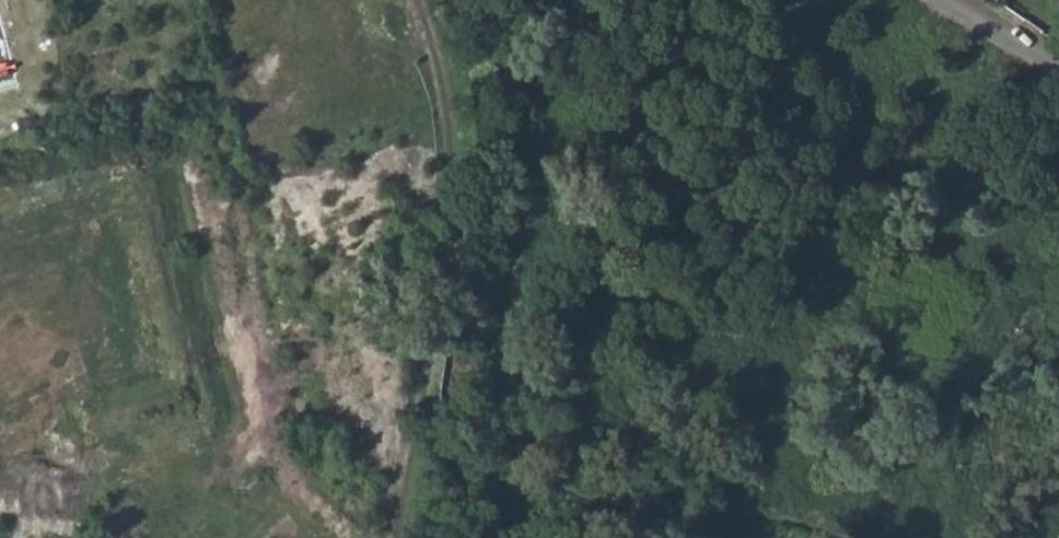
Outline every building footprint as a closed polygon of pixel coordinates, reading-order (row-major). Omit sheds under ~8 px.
[(1055,25),(1046,40),(1058,47),(1058,27),(1055,25)]
